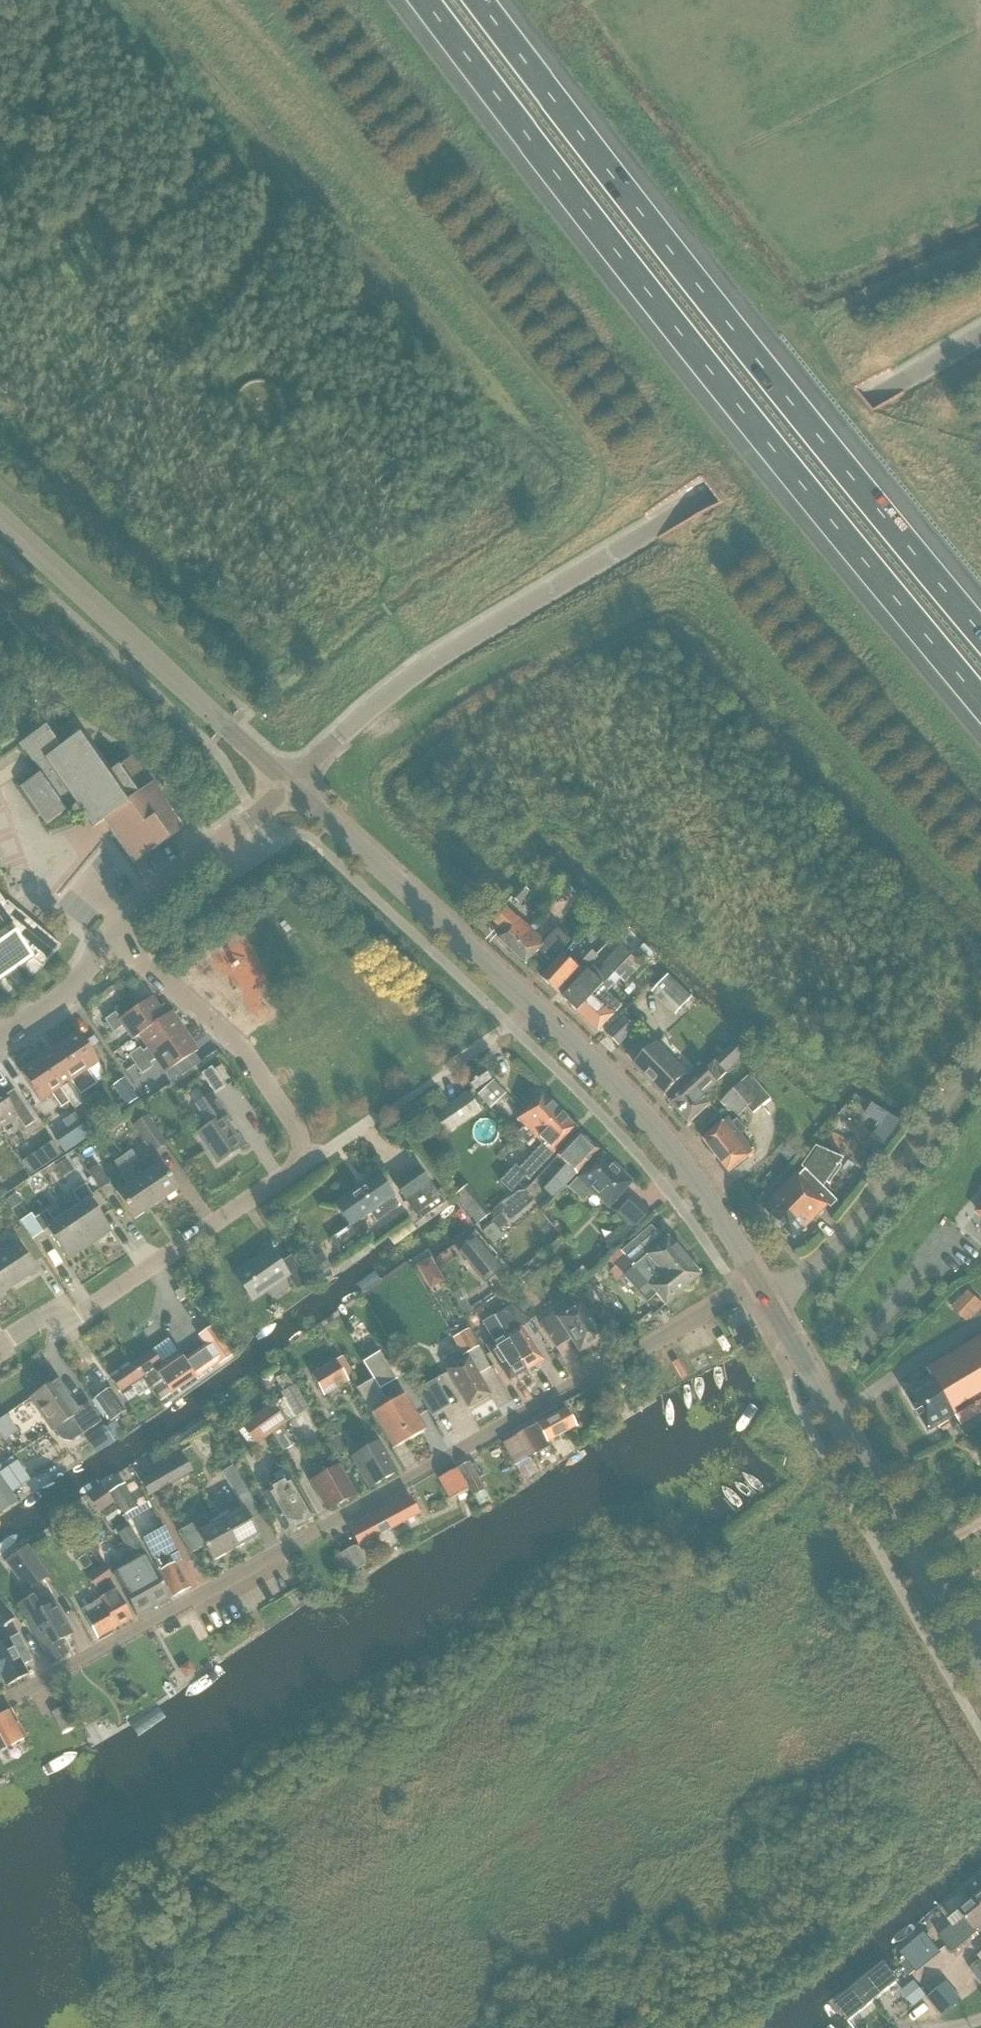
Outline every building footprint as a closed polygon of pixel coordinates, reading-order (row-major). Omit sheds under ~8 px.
[(110,831),(133,864),(182,830),(152,787),(154,786),(133,756),(110,772),(82,733),(63,747),(48,725),(20,744),(41,774),(20,788),(46,825),(69,809),(61,797),(68,793),(93,828),(109,817),(116,827),(110,831)] [(32,959),(42,968),(60,947),(19,912),(15,914),(7,903),(5,904),(0,897),(0,981),(32,959)] [(499,938),(513,951),(532,930),(519,917),(518,918),(503,904),(491,918),(505,931),(499,938)] [(546,942),(532,930),(513,951),(527,964),(539,950),(552,962),(572,941),(558,928),(546,942)] [(637,952),(636,953),(645,962),(646,961),(654,953),(645,944),(637,952)] [(634,956),(624,947),(605,966),(608,969),(602,974),(595,966),(564,998),(579,1012),(594,997),(603,988),(602,987),(634,956)] [(588,965),(597,955),(590,947),(580,958),(588,965)] [(558,992),(581,967),(574,960),(572,961),(565,954),(543,978),(558,992)] [(693,997),(669,974),(651,993),(676,1016),(693,997)] [(603,988),(579,1012),(598,1030),(623,1006),(603,988)] [(132,1040),(139,1036),(165,1017),(152,998),(120,1020),(115,1013),(104,1020),(113,1033),(123,1027),(132,1040)] [(165,1017),(139,1036),(148,1048),(143,1051),(140,1048),(128,1056),(135,1066),(185,1032),(172,1012),(165,1017)] [(619,1046),(636,1028),(625,1017),(608,1034),(619,1046)] [(59,1045),(89,1090),(97,1084),(87,1070),(99,1062),(78,1032),(59,1045)] [(198,1051),(185,1032),(135,1066),(141,1075),(153,1067),(151,1063),(155,1060),(165,1074),(198,1051)] [(94,1036),(88,1040),(92,1046),(98,1042),(94,1036)] [(748,1056),(735,1043),(671,1102),(690,1123),(711,1103),(701,1092),(712,1083),(714,1085),(727,1073),(728,1075),(748,1056)] [(635,1065),(660,1090),(665,1095),(686,1074),(656,1044),(635,1065)] [(81,1096),(89,1090),(59,1045),(39,1058),(61,1089),(71,1082),(81,1096)] [(61,1089),(39,1058),(20,1072),(40,1102),(52,1095),(62,1109),(70,1103),(61,1089)] [(220,1066),(213,1071),(222,1083),(228,1078),(220,1066)] [(211,1067),(201,1074),(214,1093),(224,1087),(222,1083),(213,1071),(211,1067)] [(474,1091),(490,1080),(482,1068),(466,1079),(474,1091)] [(754,1113),(771,1098),(751,1074),(721,1101),(736,1118),(748,1107),(754,1113)] [(138,1100),(124,1078),(112,1086),(127,1108),(138,1100)] [(506,1094),(493,1081),(477,1096),(490,1110),(506,1094)] [(17,1117),(25,1129),(36,1122),(14,1090),(4,1097),(0,1091),(0,1128),(17,1117)] [(245,1143),(229,1118),(213,1093),(194,1106),(207,1126),(201,1131),(220,1160),(245,1143)] [(478,1111),(466,1094),(436,1115),(447,1132),(478,1111)] [(527,1144),(535,1137),(559,1112),(541,1095),(517,1120),(524,1127),(517,1134),(527,1144)] [(542,1144),(518,1170),(515,1166),(500,1181),(511,1192),(526,1176),(529,1180),(553,1154),(577,1129),(559,1112),(535,1137),(542,1144)] [(887,1121),(886,1121),(875,1132),(892,1142),(899,1129),(904,1122),(892,1114),(887,1121)] [(167,1144),(148,1116),(132,1126),(152,1155),(167,1144)] [(729,1172),(756,1151),(743,1134),(747,1130),(740,1123),(736,1126),(730,1117),(703,1139),(729,1172)] [(81,1124),(56,1141),(63,1152),(64,1153),(90,1137),(81,1124)] [(543,1189),(553,1198),(553,1199),(567,1184),(599,1150),(579,1132),(557,1156),(566,1165),(557,1175),(543,1189)] [(52,1143),(36,1154),(45,1167),(61,1156),(52,1143)] [(800,1176),(798,1174),(766,1206),(797,1237),(828,1205),(831,1208),(838,1201),(825,1187),(845,1159),(816,1146),(802,1167),(805,1170),(800,1176)] [(123,1153),(156,1202),(178,1187),(159,1160),(148,1168),(140,1157),(139,1158),(132,1147),(123,1153)] [(156,1202),(123,1153),(114,1159),(122,1170),(121,1171),(128,1182),(116,1190),(135,1216),(156,1202)] [(585,1192),(588,1189),(608,1208),(632,1182),(602,1153),(569,1188),(582,1201),(588,1195),(585,1192)] [(110,1180),(122,1174),(114,1159),(103,1165),(110,1180)] [(100,1186),(110,1179),(98,1162),(88,1168),(100,1186)] [(450,1199),(443,1189),(437,1193),(418,1166),(394,1183),(416,1214),(418,1214),(421,1219),(450,1199)] [(393,1197),(394,1196),(378,1175),(377,1172),(359,1185),(361,1187),(335,1205),(350,1226),(370,1212),(377,1222),(399,1206),(393,1197)] [(68,1214),(90,1246),(111,1231),(90,1200),(94,1198),(85,1185),(73,1193),(81,1205),(68,1214)] [(491,1214),(468,1185),(453,1196),(476,1226),(491,1214)] [(635,1230),(647,1217),(629,1201),(618,1214),(635,1230)] [(90,1246),(68,1214),(55,1223),(47,1211),(34,1219),(43,1232),(47,1230),(68,1260),(90,1246)] [(31,1214),(20,1222),(32,1240),(43,1232),(34,1219),(31,1214)] [(493,1225),(485,1232),(495,1244),(503,1237),(493,1225)] [(621,1252),(609,1262),(622,1277),(624,1276),(638,1293),(647,1302),(655,1295),(665,1306),(700,1275),(667,1238),(663,1241),(650,1227),(621,1252)] [(502,1269),(476,1238),(458,1253),(484,1284),(502,1269)] [(19,1242),(2,1253),(0,1249),(0,1267),(13,1287),(38,1270),(19,1242)] [(297,1289),(308,1282),(291,1257),(280,1265),(270,1250),(235,1275),(253,1300),(288,1276),(297,1289)] [(417,1265),(432,1289),(447,1281),(432,1256),(417,1265)] [(319,1257),(310,1263),(319,1276),(328,1269),(319,1257)] [(13,1287),(0,1267),(0,1295),(13,1287)] [(969,1322),(980,1309),(980,1301),(970,1291),(954,1309),(969,1322)] [(580,1351),(602,1337),(580,1304),(554,1321),(551,1316),(540,1323),(556,1348),(571,1338),(580,1351)] [(503,1311),(495,1316),(527,1370),(544,1360),(527,1334),(520,1338),(517,1333),(530,1320),(512,1306),(504,1312),(503,1311)] [(509,1381),(527,1370),(495,1316),(483,1324),(494,1341),(486,1346),(509,1381)] [(152,1351),(134,1364),(150,1388),(155,1385),(162,1380),(171,1393),(194,1377),(215,1362),(216,1361),(217,1362),(230,1354),(211,1324),(197,1333),(203,1342),(202,1343),(182,1356),(179,1351),(169,1357),(160,1363),(152,1351)] [(490,1395),(479,1375),(490,1368),(468,1330),(464,1332),(454,1338),(465,1359),(447,1370),(468,1408),(490,1395)] [(399,1336),(390,1340),(395,1350),(404,1345),(399,1336)] [(961,1425),(980,1413),(980,1336),(939,1361),(927,1369),(932,1377),(906,1393),(929,1432),(956,1415),(961,1425)] [(394,1377),(379,1352),(363,1363),(373,1379),(380,1390),(388,1385),(394,1377)] [(347,1380),(335,1361),(312,1375),(323,1394),(347,1380)] [(134,1364),(112,1379),(128,1403),(150,1388),(134,1364)] [(437,1414),(452,1407),(438,1377),(422,1385),(437,1414)] [(388,1405),(380,1390),(373,1379),(357,1389),(372,1415),(388,1405)] [(54,1429),(61,1440),(71,1442),(101,1422),(88,1402),(76,1410),(57,1381),(31,1398),(53,1430),(54,1429)] [(309,1410),(295,1385),(280,1393),(294,1418),(309,1410)] [(126,1412),(110,1389),(95,1400),(111,1422),(126,1412)] [(403,1396),(388,1405),(372,1415),(393,1450),(424,1431),(403,1396)] [(287,1425),(272,1404),(241,1425),(256,1447),(275,1433),(283,1427),(287,1425)] [(530,1428),(543,1451),(551,1446),(548,1442),(576,1427),(565,1409),(530,1428)] [(114,1422),(105,1429),(112,1439),(122,1432),(114,1422)] [(104,1427),(87,1439),(97,1453),(114,1442),(112,1439),(105,1429),(104,1427)] [(275,1433),(286,1449),(294,1443),(283,1427),(275,1433)] [(530,1428),(517,1435),(518,1436),(530,1458),(543,1451),(530,1428)] [(530,1458),(518,1436),(504,1444),(524,1479),(537,1472),(530,1458)] [(369,1488),(397,1472),(385,1452),(384,1452),(379,1443),(352,1458),(369,1488)] [(193,1473),(177,1445),(151,1460),(158,1471),(140,1481),(149,1497),(193,1473)] [(0,1472),(0,1476),(10,1490),(12,1493),(28,1482),(15,1462),(0,1472)] [(458,1467),(479,1505),(489,1499),(478,1478),(482,1476),(474,1463),(471,1465),(469,1462),(458,1467)] [(233,1467),(222,1473),(239,1503),(251,1496),(233,1467)] [(331,1509),(355,1495),(339,1467),(311,1482),(326,1507),(331,1509)] [(287,1531),(313,1516),(286,1468),(274,1475),(279,1485),(265,1493),(287,1531)] [(450,1499),(468,1489),(457,1468),(439,1478),(450,1499)] [(10,1490),(0,1476),(0,1496),(10,1490)] [(138,1508),(124,1484),(109,1493),(122,1517),(138,1508)] [(408,1494),(350,1527),(360,1546),(419,1514),(408,1494)] [(220,1516),(238,1547),(260,1535),(250,1516),(243,1504),(243,1503),(227,1512),(224,1507),(217,1511),(220,1516)] [(206,1547),(214,1561),(238,1547),(220,1516),(217,1511),(206,1517),(210,1526),(198,1533),(193,1525),(179,1533),(191,1555),(206,1547)] [(137,1616),(170,1598),(142,1547),(130,1527),(118,1534),(129,1554),(126,1556),(125,1560),(128,1566),(114,1574),(137,1616)] [(189,1588),(175,1563),(181,1560),(164,1528),(143,1540),(174,1596),(189,1588)] [(49,1576),(27,1545),(4,1561),(26,1592),(49,1576)] [(365,1566),(354,1546),(331,1559),(343,1580),(351,1575),(350,1574),(365,1566)] [(112,1577),(104,1565),(87,1578),(95,1589),(112,1577)] [(102,1603),(116,1628),(133,1619),(118,1594),(113,1585),(106,1590),(109,1595),(100,1600),(102,1603)] [(37,1598),(20,1607),(51,1662),(68,1653),(67,1652),(67,1653),(60,1640),(72,1634),(55,1604),(44,1609),(37,1598)] [(0,1600),(0,1630),(15,1619),(0,1600)] [(116,1628),(102,1603),(100,1600),(82,1609),(98,1638),(116,1628)] [(3,1679),(7,1686),(28,1674),(20,1660),(29,1655),(17,1632),(4,1639),(6,1642),(0,1645),(0,1680),(3,1679)] [(26,1738),(10,1710),(0,1716),(0,1752),(26,1738)] [(975,1897),(959,1910),(965,1917),(957,1924),(969,1939),(980,1929),(980,1904),(975,1897)] [(913,1943),(912,1942),(901,1951),(917,1971),(927,1962),(925,1959),(938,1949),(924,1934),(913,1943)] [(886,1957),(828,2002),(847,2026),(905,1981),(886,1957)] [(906,1959),(900,1964),(910,1976),(916,1971),(906,1959)] [(970,1968),(980,1983),(980,1962),(980,1960),(970,1968)] [(913,2007),(926,1996),(914,1980),(901,1991),(913,2007)] [(962,2000),(947,1981),(927,1998),(942,2016),(962,2000)]
